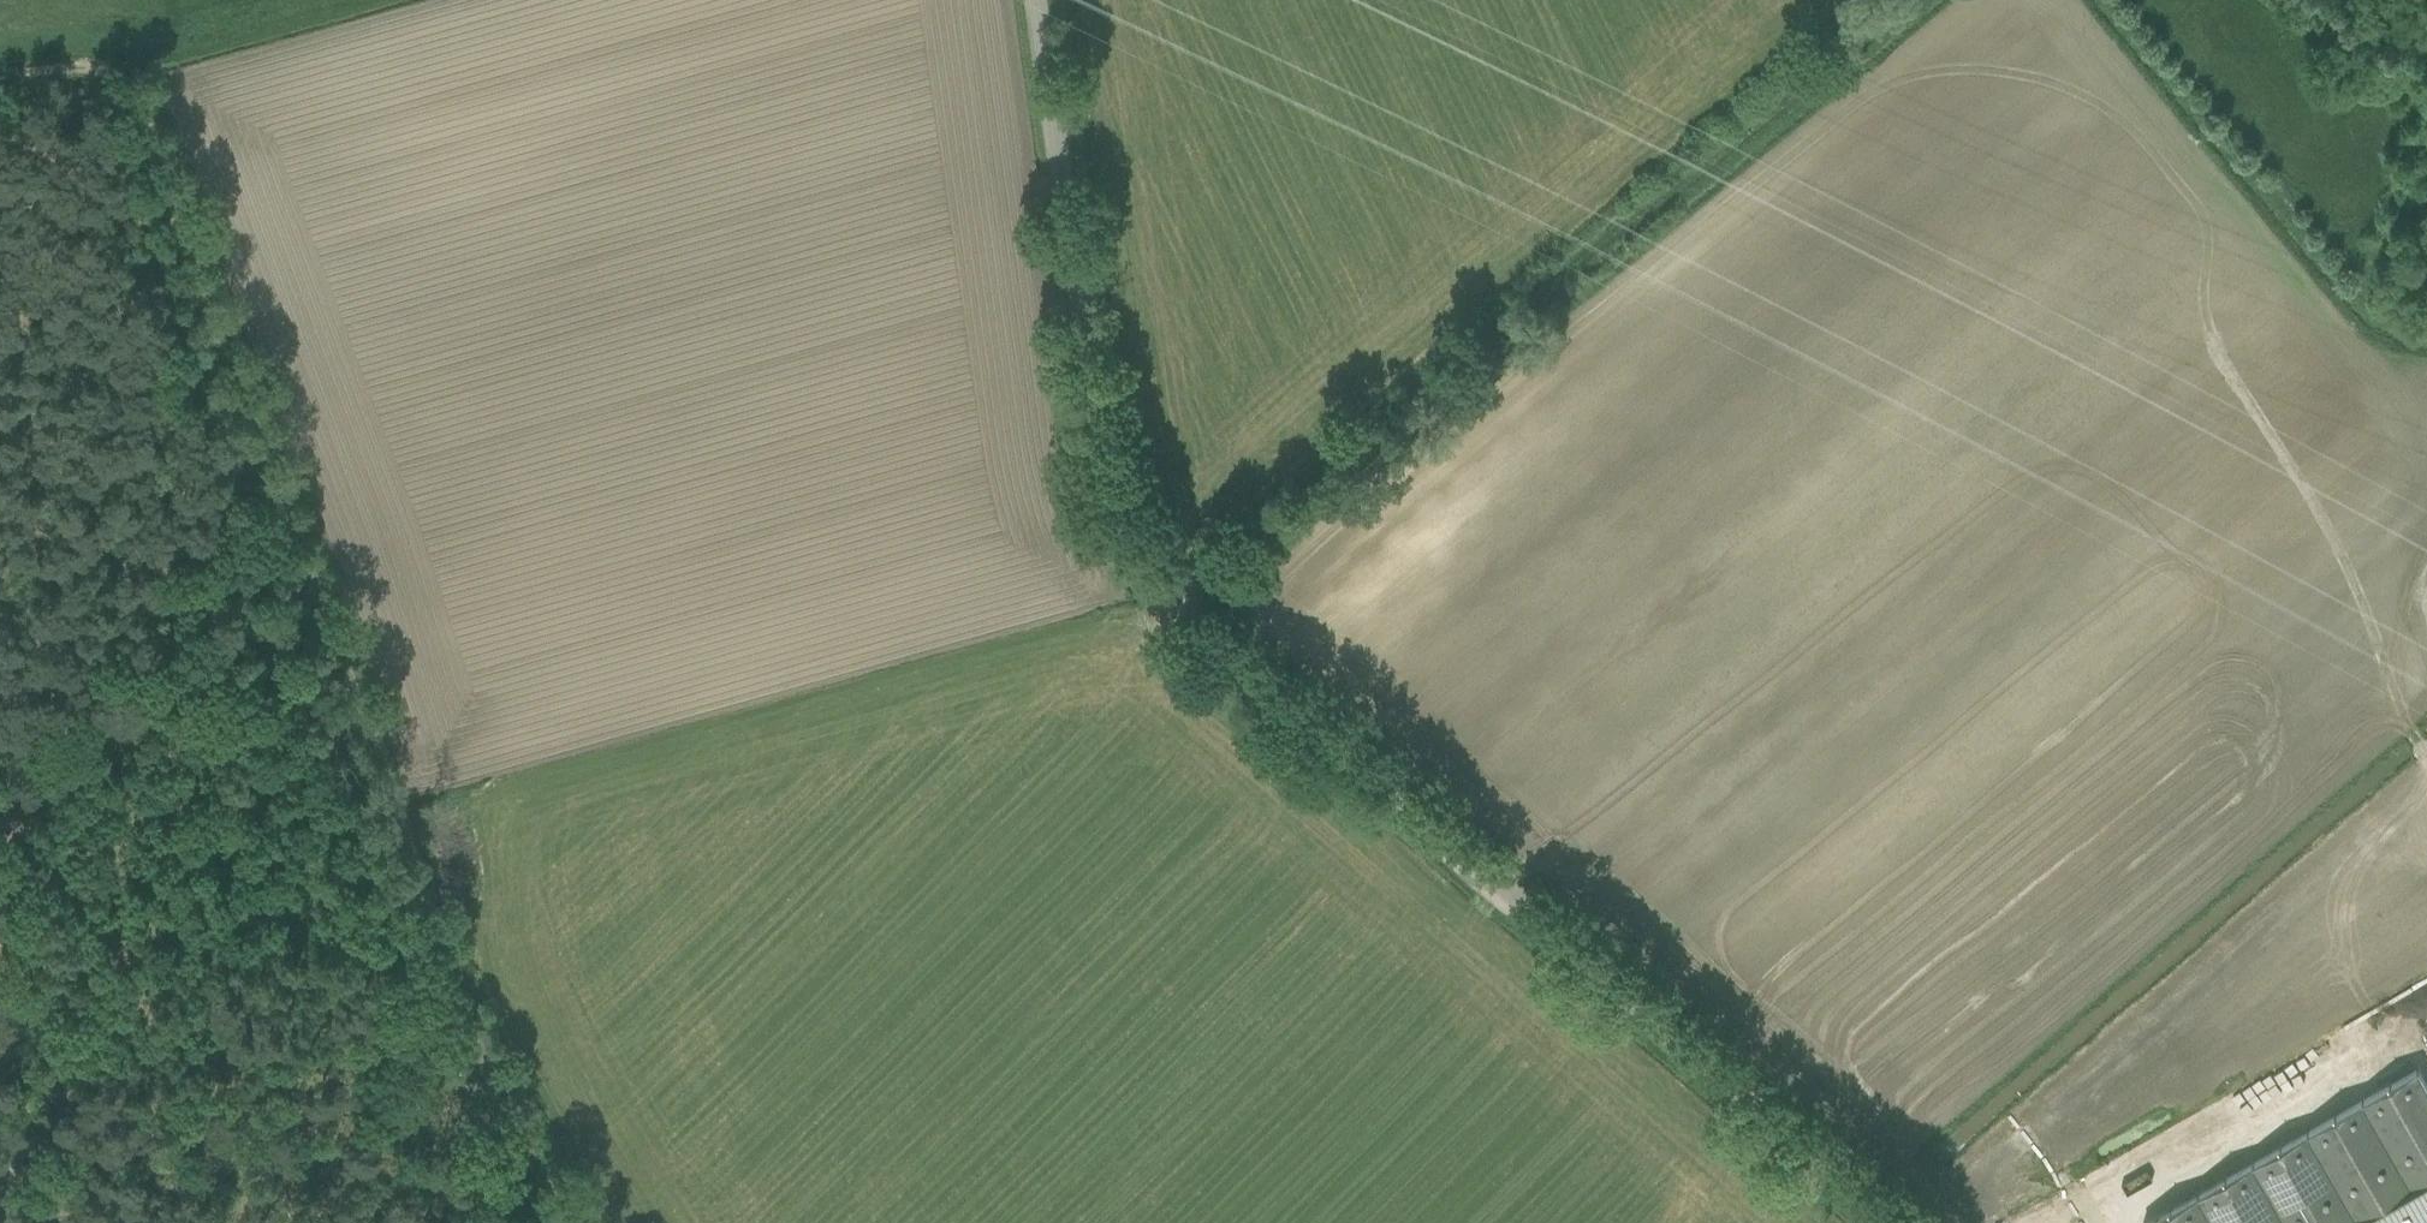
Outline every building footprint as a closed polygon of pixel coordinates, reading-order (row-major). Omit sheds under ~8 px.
[(2418,1068),(2149,1222),(2426,1222),(2426,1083),(2418,1068)]
